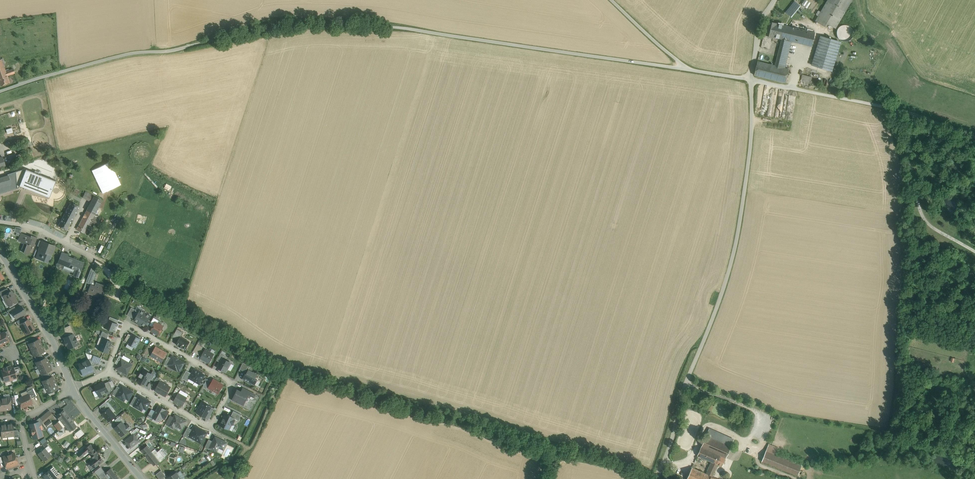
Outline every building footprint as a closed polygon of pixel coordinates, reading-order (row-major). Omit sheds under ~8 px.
[(815,21),(826,27),(828,24),(835,28),(852,0),(828,0),(815,21)] [(795,2),(786,13),(791,16),(797,8),(801,11),(804,9),(795,2)] [(785,25),(776,23),(767,21),(764,35),(773,37),(781,39),(785,25)] [(853,36),(853,33),(853,30),(851,27),(848,25),(845,24),(842,25),(839,27),(837,30),(836,33),(837,36),(839,39),(842,41),(845,41),(848,41),(851,39),(853,36)] [(815,33),(785,25),(781,39),(791,41),(812,46),(815,33)] [(834,40),(820,36),(814,55),(828,60),(834,40)] [(791,41),(781,39),(777,57),(775,66),(785,68),(791,41)] [(828,60),(825,69),(832,71),(840,42),(834,40),(828,60)] [(828,60),(814,55),(812,65),(825,69),(828,60)] [(789,69),(785,68),(775,66),(767,64),(757,61),(754,75),(785,83),(786,81),(789,69)] [(812,77),(802,74),(801,81),(810,83),(812,77)] [(0,77),(0,86),(10,82),(7,76),(7,75),(0,77)] [(785,115),(785,108),(769,108),(761,108),(761,116),(784,116),(784,115),(785,115)] [(15,152),(8,154),(10,162),(17,160),(15,152)] [(120,185),(110,162),(92,169),(102,193),(120,185)] [(8,175),(11,183),(2,186),(3,189),(0,190),(0,193),(17,188),(15,172),(7,174),(8,175)] [(0,178),(0,190),(3,189),(2,186),(11,183),(8,175),(0,178)] [(94,196),(85,192),(82,197),(91,202),(94,196)] [(102,200),(94,196),(91,202),(99,206),(102,200)] [(71,202),(58,226),(67,230),(79,206),(71,202)] [(97,210),(89,205),(86,210),(94,214),(97,210)] [(86,210),(77,229),(85,233),(91,221),(93,216),(94,214),(86,210)] [(99,219),(93,216),(91,221),(93,223),(97,224),(99,219)] [(91,221),(85,233),(87,235),(93,223),(91,221)] [(29,236),(22,233),(20,237),(21,237),(20,239),(24,241),(21,249),(24,250),(23,253),(28,255),(32,244),(34,245),(37,237),(31,235),(30,237),(28,237),(29,236)] [(41,247),(40,249),(39,248),(36,258),(41,260),(42,257),(43,257),(43,256),(45,257),(49,259),(54,246),(42,241),(42,242),(43,242),(41,247)] [(83,263),(67,257),(66,260),(64,265),(71,268),(71,269),(72,269),(73,268),(76,269),(73,275),(78,277),(83,263)] [(66,260),(59,258),(56,266),(63,269),(64,265),(66,260)] [(95,275),(89,273),(86,282),(89,283),(90,280),(93,281),(95,275)] [(94,286),(91,284),(87,292),(87,293),(94,295),(96,292),(103,295),(102,295),(103,295),(106,286),(96,282),(94,286)] [(0,291),(0,294),(1,297),(3,296),(3,295),(9,292),(7,288),(0,291)] [(9,292),(3,295),(3,296),(1,297),(3,299),(3,301),(6,307),(17,301),(11,291),(9,292)] [(16,309),(12,311),(13,313),(16,318),(25,313),(21,306),(16,309)] [(137,310),(132,307),(127,315),(133,318),(136,313),(137,310)] [(151,316),(140,310),(138,315),(136,313),(133,318),(136,319),(135,320),(139,322),(138,323),(141,325),(141,324),(145,326),(151,316)] [(24,317),(16,321),(19,325),(21,324),(26,321),(24,317)] [(154,317),(149,325),(153,327),(156,322),(158,323),(159,320),(154,317)] [(26,321),(21,324),(26,333),(34,329),(28,319),(26,321)] [(153,327),(151,331),(159,335),(164,326),(158,323),(156,322),(153,327)] [(63,332),(65,337),(68,336),(68,334),(73,332),(70,325),(64,328),(63,332)] [(177,329),(173,337),(178,340),(180,336),(180,337),(183,332),(177,329)] [(0,334),(0,345),(9,341),(5,332),(4,332),(0,334)] [(108,334),(102,332),(100,338),(102,339),(102,338),(106,340),(108,334)] [(68,336),(65,337),(64,338),(65,341),(64,342),(65,345),(67,345),(68,348),(77,345),(76,341),(77,341),(75,337),(74,337),(73,334),(68,336)] [(132,336),(127,343),(135,348),(140,338),(133,334),(132,336)] [(180,337),(180,336),(178,340),(176,344),(179,346),(182,348),(182,347),(186,349),(190,342),(180,337)] [(106,340),(102,338),(102,339),(98,349),(107,353),(112,342),(106,340)] [(35,341),(29,344),(31,350),(41,345),(38,339),(35,341)] [(203,347),(197,344),(193,352),(199,355),(202,349),(203,347)] [(41,345),(31,350),(34,356),(41,353),(44,351),(41,345)] [(166,353),(156,347),(151,355),(162,361),(166,353)] [(214,354),(205,349),(204,351),(202,349),(199,354),(202,356),(200,358),(209,363),(214,354)] [(221,353),(217,360),(220,362),(223,358),(225,355),(221,353)] [(101,358),(94,356),(92,361),(96,363),(99,364),(101,358)] [(184,363),(172,356),(171,358),(168,364),(174,368),(174,369),(177,371),(177,370),(180,371),(184,363)] [(37,362),(36,362),(39,368),(49,364),(46,358),(43,359),(37,362)] [(223,358),(220,362),(217,368),(225,372),(227,369),(229,366),(230,363),(223,358)] [(132,365),(122,359),(118,365),(116,368),(121,371),(122,370),(123,371),(122,372),(127,374),(132,365)] [(88,360),(78,364),(82,374),(83,373),(84,374),(84,375),(89,373),(88,371),(92,369),(91,366),(88,360)] [(249,366),(243,363),(243,362),(239,371),(244,373),(249,366)] [(49,364),(39,368),(41,374),(48,371),(51,370),(49,364)] [(13,367),(10,367),(10,365),(6,366),(10,379),(11,379),(12,381),(13,381),(16,380),(17,379),(16,377),(16,375),(13,368),(13,367)] [(10,379),(6,366),(3,367),(4,370),(1,370),(1,371),(4,379),(5,381),(10,379)] [(19,366),(13,368),(16,375),(22,373),(19,366)] [(205,375),(194,369),(192,373),(189,378),(199,384),(205,375)] [(151,374),(144,370),(142,374),(141,373),(139,377),(140,377),(138,381),(145,385),(149,379),(151,374)] [(192,373),(186,370),(182,378),(188,381),(189,378),(192,373)] [(257,375),(249,370),(246,374),(243,378),(244,379),(244,380),(251,384),(251,383),(254,385),(257,380),(254,379),(257,375)] [(44,380),(42,381),(45,387),(55,382),(52,376),(50,377),(44,380)] [(157,377),(152,385),(156,388),(160,381),(161,380),(157,377)] [(223,385),(213,379),(209,388),(218,393),(219,391),(220,391),(222,389),(221,388),(223,385)] [(160,381),(156,388),(155,390),(160,393),(166,396),(171,387),(160,381)] [(55,382),(45,387),(48,393),(54,390),(58,388),(55,382)] [(95,386),(99,395),(106,392),(108,391),(105,383),(104,382),(103,383),(102,382),(98,384),(99,385),(95,386)] [(133,392),(122,386),(121,388),(116,396),(121,399),(123,397),(129,400),(133,392)] [(245,394),(237,390),(232,400),(243,405),(247,397),(248,395),(245,394)] [(255,394),(247,390),(245,394),(248,395),(247,397),(253,400),(255,394)] [(184,396),(181,394),(181,395),(178,393),(175,400),(174,401),(182,405),(186,398),(184,396)] [(29,394),(23,397),(22,397),(18,399),(22,408),(32,403),(29,394)] [(151,402),(140,395),(138,398),(134,406),(139,409),(140,406),(146,410),(151,402)] [(73,417),(80,412),(68,396),(63,401),(66,405),(64,406),(67,410),(73,417)] [(99,407),(104,413),(109,408),(111,407),(106,401),(99,407)] [(214,408),(202,402),(196,413),(208,420),(214,408)] [(169,412),(159,406),(156,412),(153,417),(153,418),(159,421),(162,417),(165,419),(169,412)] [(102,414),(109,421),(116,416),(109,408),(104,413),(102,414)] [(156,412),(151,409),(147,417),(152,420),(153,418),(153,417),(156,412)] [(49,410),(40,418),(43,422),(53,414),(49,410)] [(72,420),(63,410),(56,416),(59,420),(60,420),(65,426),(72,420)] [(241,415),(233,411),(231,416),(234,418),(239,421),(241,415)] [(186,421),(175,415),(174,416),(174,417),(169,425),(169,426),(173,428),(175,425),(182,429),(186,421)] [(228,418),(224,416),(220,425),(229,430),(232,424),(233,425),(235,420),(234,420),(234,418),(231,416),(229,415),(228,418)] [(123,421),(119,417),(115,421),(118,425),(122,422),(123,421)] [(76,426),(72,420),(65,426),(68,429),(70,431),(76,426)] [(63,427),(58,422),(54,425),(59,431),(59,430),(63,427)] [(125,426),(122,422),(118,425),(114,428),(121,436),(131,428),(128,424),(125,426)] [(38,423),(35,423),(34,423),(32,425),(30,426),(33,437),(40,436),(41,433),(39,426),(38,423)] [(207,433),(194,426),(192,430),(189,435),(189,436),(195,439),(196,440),(201,443),(207,433)] [(192,430),(189,428),(188,427),(183,435),(188,438),(189,436),(189,435),(192,430)] [(81,429),(75,432),(78,438),(84,434),(81,429)] [(723,435),(709,429),(706,436),(720,442),(723,435)] [(133,434),(124,441),(131,449),(139,442),(133,434)] [(734,439),(723,435),(720,442),(731,447),(734,439)] [(720,442),(706,436),(701,447),(720,456),(726,458),(731,447),(720,442)] [(227,443),(215,437),(210,448),(217,451),(219,447),(224,450),(227,443)] [(213,442),(209,439),(205,447),(209,450),(210,448),(213,442)] [(173,446),(172,449),(183,453),(186,446),(175,443),(173,446)] [(769,443),(766,451),(775,455),(778,447),(769,443)] [(95,450),(91,444),(85,448),(78,454),(80,458),(88,452),(90,454),(95,450)] [(150,447),(148,445),(141,450),(146,456),(155,449),(152,446),(150,447)] [(720,456),(701,447),(697,456),(712,463),(716,464),(720,456)] [(45,448),(38,454),(44,461),(51,456),(45,448)] [(157,452),(155,449),(146,456),(154,465),(164,457),(159,451),(157,452)] [(104,460),(95,450),(90,454),(95,460),(91,464),(88,466),(91,470),(94,468),(99,465),(104,460)] [(775,455),(766,451),(762,461),(798,475),(802,466),(775,455)] [(14,453),(9,455),(13,466),(18,464),(14,453)] [(9,455),(3,457),(7,468),(13,466),(9,455)] [(726,458),(720,456),(716,464),(718,465),(722,467),(726,458)] [(707,475),(712,477),(718,465),(716,464),(712,463),(707,475)] [(99,465),(94,468),(91,470),(93,473),(95,472),(101,467),(99,465)] [(105,472),(101,467),(95,472),(98,477),(105,472)] [(707,475),(695,469),(692,468),(687,478),(717,478),(712,477),(707,475)] [(111,469),(106,473),(105,472),(98,477),(100,478),(106,478),(110,478),(115,475),(111,469)] [(50,470),(44,474),(47,478),(46,478),(55,478),(56,478),(55,477),(50,470)] [(161,470),(156,474),(160,478),(161,478),(166,476),(161,470)] [(168,478),(181,478),(184,477),(180,471),(177,473),(168,478)]
